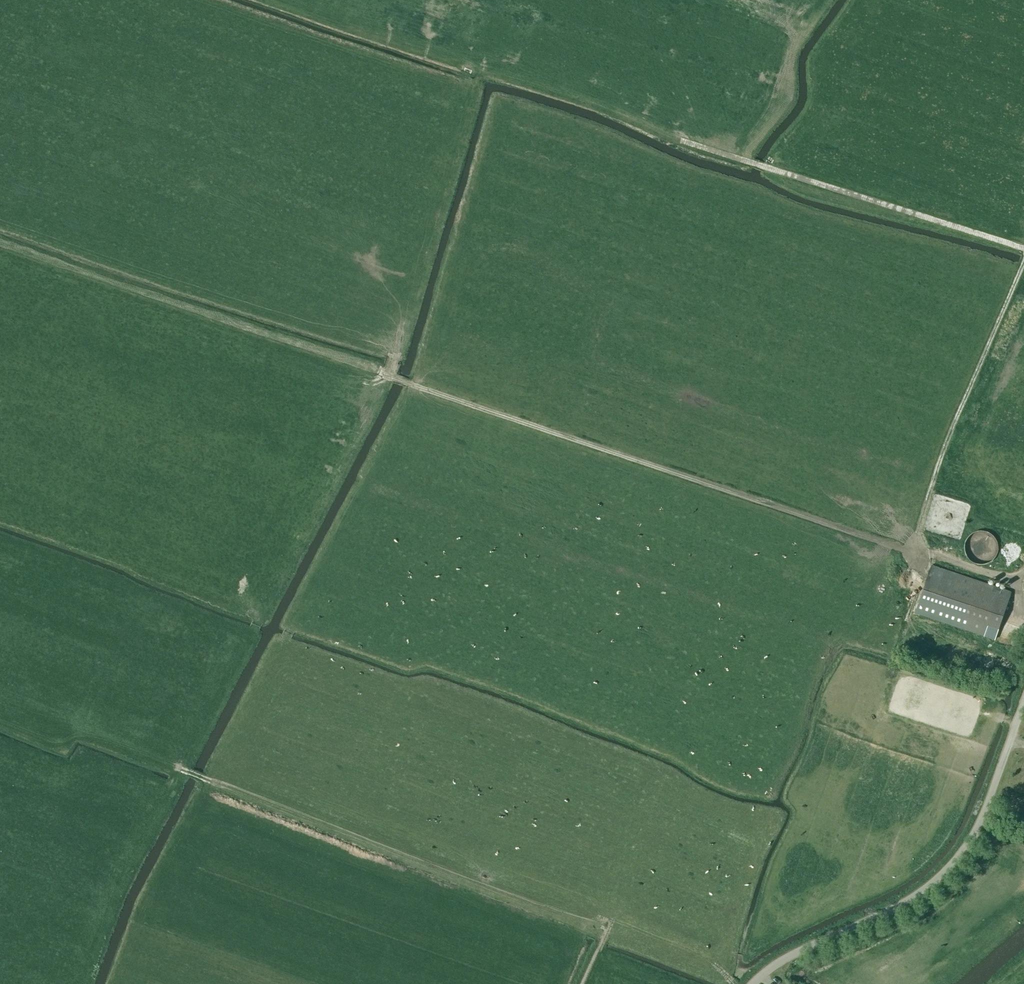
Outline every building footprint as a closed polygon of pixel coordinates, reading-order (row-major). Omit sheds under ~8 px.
[(983,529),(981,529),(980,530),(978,530),(977,530),(974,531),(973,532),(971,533),(970,534),(969,535),(968,536),(967,538),(966,539),(966,540),(965,541),(965,542),(965,544),(964,545),(964,547),(964,548),(965,549),(965,550),(965,552),(966,553),(966,554),(967,555),(967,556),(968,557),(969,558),(970,559),(970,560),(971,561),(973,562),(976,563),(978,563),(980,564),(982,564),(984,563),(986,563),(988,562),(990,561),(991,560),(992,560),(994,558),(995,557),(996,556),(996,555),(997,552),(998,551),(998,550),(998,548),(998,547),(998,546),(998,545),(998,544),(998,542),(998,541),(997,539),(996,538),(995,536),(994,535),(993,534),(992,533),(991,533),(989,531),(988,531),(985,530),(983,529)] [(995,639),(1011,592),(931,565),(915,612),(995,639)]
